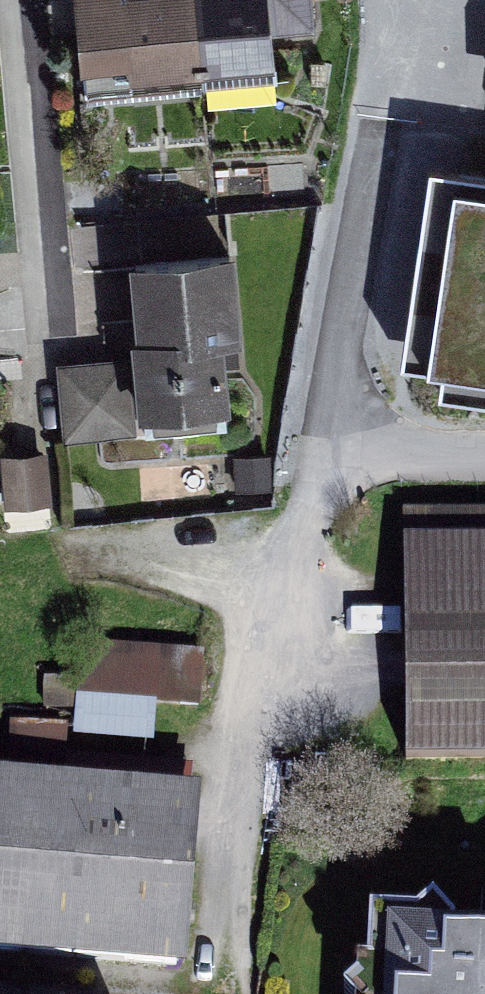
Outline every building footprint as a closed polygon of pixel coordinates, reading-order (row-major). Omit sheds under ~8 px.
[(80,100),(276,82),(271,35),(314,31),(311,0),(71,0),(80,100)] [(440,390),(484,396),(484,177),(433,170),(408,363),(443,368),(440,390)] [(246,395),(231,249),(127,260),(143,406),(246,395)] [(128,357),(59,362),(64,437),(133,432),(128,357)] [(45,451),(2,454),(6,507),(50,503),(45,451)] [(270,454),(234,456),(235,487),(272,485),(270,454)] [(409,766),(484,766),(484,507),(406,508),(409,766)] [(204,706),(204,655),(76,655),(76,740),(158,740),(158,706),(204,706)] [(187,966),(199,798),(0,784),(0,952),(187,966)] [(385,927),(381,993),(484,993),(484,932),(385,927)]
